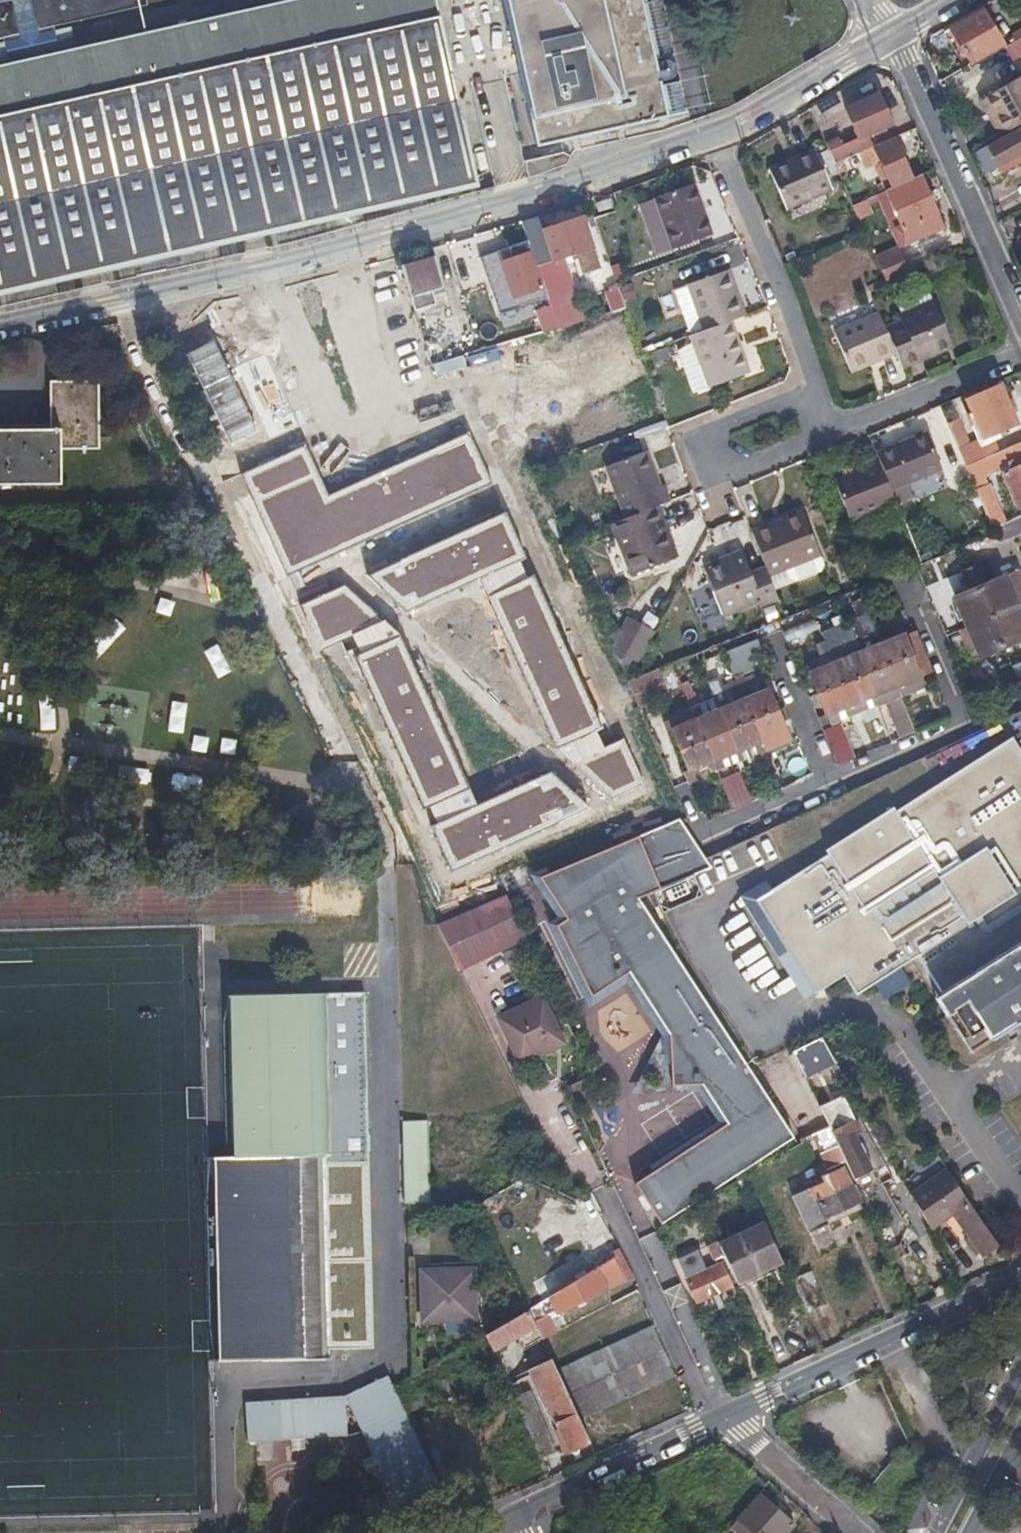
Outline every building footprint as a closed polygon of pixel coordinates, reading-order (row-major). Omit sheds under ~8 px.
[(475,184),(430,0),(272,0),(62,48),(56,22),(150,0),(149,0),(0,0),(0,35),(2,34),(8,60),(0,62),(0,292),(475,184)] [(537,145),(667,116),(640,0),(503,0),(537,145)] [(950,29),(960,46),(971,63),(1004,42),(984,8),(950,29)] [(1005,49),(1013,60),(1020,55),(1020,37),(1005,49)] [(980,100),(991,120),(996,117),(1005,132),(1020,123),(1020,75),(980,100)] [(864,150),(889,140),(884,128),(891,124),(877,95),(846,109),(858,138),(842,145),(839,140),(825,146),(833,164),(846,158),(864,150)] [(996,117),(991,120),(1000,136),(1005,132),(996,117)] [(990,146),(1001,166),(1020,154),(1020,128),(990,146)] [(891,139),(889,140),(864,150),(882,192),(910,180),(903,165),(893,142),(891,139)] [(896,140),(893,142),(903,165),(906,163),(896,140)] [(767,171),(776,191),(784,210),(828,192),(811,152),(767,171)] [(851,168),(846,158),(833,164),(837,174),(851,168)] [(918,176),(910,180),(882,192),(898,228),(894,230),(902,247),(942,230),(918,176)] [(674,251),(692,245),(710,238),(693,191),(656,203),(657,204),(644,209),(642,212),(652,239),(656,240),(668,236),(674,251)] [(610,197),(593,203),(596,210),(613,204),(610,197)] [(852,205),(858,221),(873,215),(867,199),(852,205)] [(575,253),(579,263),(583,273),(599,267),(581,218),(543,231),(553,261),(575,253)] [(552,307),(555,317),(557,321),(573,316),(570,310),(553,261),(543,231),(525,237),(552,307)] [(894,250),(875,259),(885,284),(906,275),(894,250)] [(424,309),(422,302),(420,296),(442,289),(433,260),(401,269),(415,312),(424,309)] [(707,333),(734,323),(747,318),(730,272),(691,287),(707,333)] [(602,291),(609,312),(624,308),(617,286),(602,291)] [(907,368),(928,359),(949,349),(945,340),(952,337),(936,299),(903,313),(905,317),(888,325),(901,353),(907,368)] [(537,312),(544,333),(559,329),(557,321),(555,317),(552,307),(537,312)] [(856,372),(901,353),(888,325),(883,312),(838,332),(856,372)] [(557,321),(559,329),(575,324),(573,316),(557,321)] [(751,378),(734,323),(707,333),(693,338),(697,349),(704,368),(688,374),(696,397),(751,378)] [(468,356),(465,348),(462,340),(437,346),(430,328),(421,331),(433,366),(468,356)] [(956,346),(952,337),(945,340),(949,349),(956,346)] [(704,368),(697,349),(681,355),(688,374),(704,368)] [(65,380),(63,436),(0,434),(0,479),(81,482),(82,456),(108,457),(111,381),(65,380)] [(1015,425),(1006,406),(998,387),(965,401),(982,439),(1015,425)] [(958,421),(948,426),(959,450),(969,446),(958,421)] [(241,474),(287,575),(493,481),(470,432),(330,496),(307,444),(241,474)] [(877,456),(880,464),(892,493),(942,473),(928,435),(877,456)] [(966,467),(989,457),(999,452),(994,440),(980,447),(977,442),(969,446),(959,450),(966,467)] [(1013,463),(1020,460),(1020,442),(999,452),(989,457),(995,471),(1006,466),(1005,465),(1012,461),(1013,463)] [(659,508),(665,505),(671,503),(665,489),(661,491),(646,455),(608,471),(628,520),(659,508)] [(972,481),(995,471),(989,457),(966,467),(972,481)] [(1013,463),(1012,461),(1005,465),(1006,466),(1008,472),(1002,475),(1016,509),(1020,506),(1020,467),(1015,469),(1013,463)] [(892,493),(880,464),(835,481),(851,522),(896,503),(892,493)] [(681,559),(659,508),(628,520),(614,526),(635,578),(681,559)] [(507,512),(370,575),(409,609),(479,577),(557,746),(568,741),(577,760),(574,762),(614,796),(644,782),(624,739),(604,748),(595,729),(605,724),(536,574),(529,577),(520,558),(527,555),(507,512)] [(993,528),(997,535),(999,541),(1020,531),(1020,517),(1020,514),(993,528)] [(806,516),(770,529),(774,537),(809,525),(806,516)] [(755,535),(768,569),(771,579),(787,573),(790,582),(797,585),(822,576),(825,569),(822,559),(809,525),(774,537),(770,529),(755,535)] [(771,579),(768,569),(751,575),(743,555),(705,568),(724,617),(762,603),(764,608),(780,602),(777,593),(771,579)] [(1017,615),(1014,608),(1008,593),(1020,587),(1020,582),(1016,571),(985,584),(977,566),(962,572),(970,591),(955,597),(968,628),(979,654),(981,657),(1020,639),(1020,624),(1017,615)] [(790,582),(787,573),(771,579),(777,593),(792,587),(790,582)] [(594,805),(554,771),(478,805),(400,635),(344,587),(302,606),(321,649),(345,638),(423,808),(429,805),(438,824),(432,826),(452,870),(594,805)] [(1008,593),(1014,608),(1020,605),(1020,587),(1008,593)] [(821,632),(815,618),(785,631),(791,645),(821,632)] [(616,652),(630,684),(655,637),(628,623),(616,652)] [(971,657),(979,654),(968,628),(960,632),(971,657)] [(845,661),(841,651),(837,642),(817,651),(822,663),(824,669),(811,675),(829,716),(892,688),(901,684),(917,677),(922,675),(904,635),(845,661)] [(766,657),(760,643),(726,658),(737,682),(755,674),(750,664),(766,657)] [(808,669),(811,675),(824,669),(822,663),(808,669)] [(663,671),(630,684),(642,709),(674,696),(663,671)] [(920,686),(917,677),(901,684),(904,693),(920,686)] [(755,680),(748,684),(755,699),(770,692),(767,687),(759,690),(755,680)] [(701,781),(697,773),(740,754),(756,747),(760,755),(762,758),(769,755),(764,743),(788,733),(771,692),(770,692),(755,699),(748,684),(737,689),(733,681),(727,683),(731,691),(727,693),(723,685),(713,689),(723,713),(701,722),(697,713),(671,724),(691,771),(688,774),(693,785),(701,781)] [(897,700),(905,697),(901,684),(892,688),(897,700)] [(905,697),(897,700),(890,704),(904,737),(920,730),(905,697)] [(856,757),(853,748),(849,739),(844,725),(828,732),(842,764),(856,757)] [(942,999),(968,1039),(983,1030),(1020,1006),(1020,759),(1009,740),(895,813),(892,809),(827,851),(829,855),(772,892),(781,907),(767,917),(792,956),(800,950),(824,989),(843,976),(857,996),(916,958),(942,999)] [(756,747),(740,754),(744,762),(760,755),(756,747)] [(739,811),(746,808),(753,805),(741,778),(727,785),(739,811)] [(636,1187),(664,1228),(800,1143),(750,1067),(641,901),(716,870),(684,823),(543,881),(569,922),(557,928),(595,1001),(631,977),(671,1037),(673,1090),(704,1088),(729,1126),(636,1187)] [(446,921),(456,944),(466,966),(531,939),(511,895),(446,921)] [(816,994),(824,989),(800,950),(792,956),(816,994)] [(241,985),(240,1146),(221,1146),(222,1349),(341,1348),(341,1338),(374,1338),(377,986),(241,985)] [(522,1062),(544,1052),(566,1042),(545,996),(500,1015),(522,1062)] [(1020,1021),(1020,1006),(983,1030),(990,1041),(1020,1021)] [(838,1061),(832,1049),(825,1037),(798,1052),(809,1078),(838,1061)] [(843,1142),(848,1153),(853,1163),(866,1158),(856,1136),(862,1133),(855,1118),(849,1122),(837,1095),(830,1098),(832,1102),(822,1106),(830,1124),(839,1144),(843,1142)] [(429,1202),(428,1119),(401,1119),(403,1203),(429,1202)] [(846,1160),(839,1144),(830,1124),(819,1131),(827,1149),(823,1151),(831,1167),(846,1160)] [(1001,1248),(975,1209),(949,1171),(913,1195),(925,1217),(931,1229),(954,1215),(983,1259),(1001,1248)] [(851,1188),(844,1191),(837,1194),(832,1183),(793,1201),(810,1238),(830,1228),(827,1221),(860,1205),(851,1188)] [(913,1223),(925,1217),(913,1195),(907,1185),(895,1191),(913,1223)] [(827,1221),(830,1228),(863,1212),(860,1205),(827,1221)] [(888,1220),(876,1226),(888,1251),(900,1245),(888,1220)] [(719,1247),(731,1272),(736,1284),(781,1261),(764,1226),(719,1247)] [(726,1275),(731,1272),(719,1247),(717,1244),(708,1249),(717,1267),(707,1272),(699,1255),(679,1264),(698,1304),(732,1288),(726,1275)] [(900,1245),(888,1251),(892,1260),(904,1255),(900,1245)] [(613,1249),(617,1256),(628,1277),(632,1274),(619,1246),(613,1249)] [(904,1255),(892,1260),(907,1291),(923,1284),(909,1253),(904,1255)] [(543,1302),(550,1316),(550,1317),(576,1304),(583,1300),(628,1277),(617,1256),(580,1279),(543,1302)] [(445,1306),(477,1307),(476,1266),(423,1264),(422,1314),(445,1316),(445,1306)] [(804,1313),(815,1308),(825,1302),(810,1272),(790,1281),(804,1313)] [(586,1305),(583,1300),(576,1304),(578,1309),(586,1305)] [(477,1307),(445,1306),(445,1316),(477,1317),(477,1307)] [(535,1325),(534,1323),(528,1310),(485,1337),(492,1352),(535,1325)] [(550,1317),(550,1316),(534,1323),(535,1325),(544,1345),(560,1338),(550,1317)] [(557,1371),(579,1419),(674,1374),(652,1327),(557,1371)] [(590,1443),(579,1419),(557,1371),(550,1358),(527,1370),(566,1454),(590,1443)] [(410,1413),(430,1403),(451,1393),(444,1378),(403,1397),(410,1413)] [(248,1399),(247,1439),(361,1432),(399,1514),(442,1494),(391,1382),(348,1402),(248,1399)] [(541,1459),(547,1456),(554,1452),(527,1392),(514,1398),(541,1459)] [(753,1532),(784,1532),(792,1524),(761,1494),(738,1519),(753,1532)]
